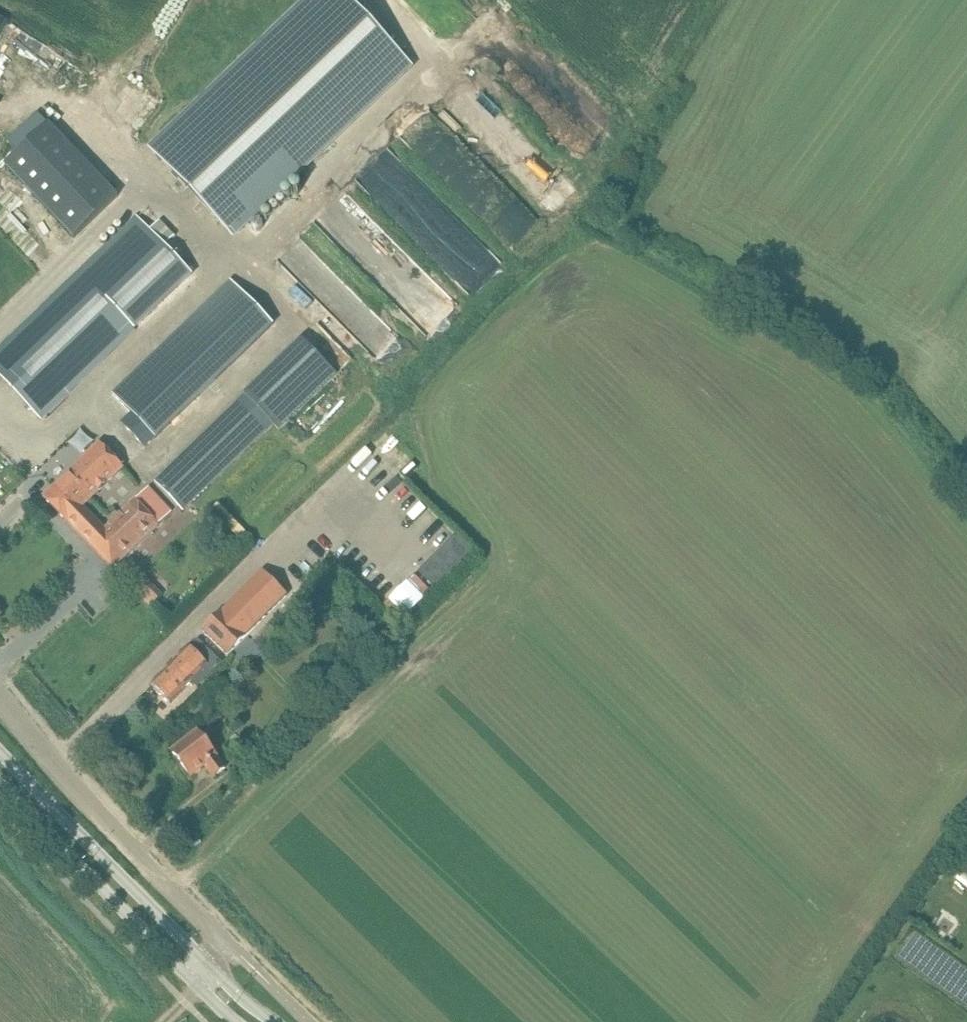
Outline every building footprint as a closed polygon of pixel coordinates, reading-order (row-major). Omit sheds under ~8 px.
[(152,148),(234,234),(412,65),(350,0),(309,0),(152,148)] [(115,195),(45,120),(0,162),(0,163),(70,237),(115,195)] [(112,201),(102,208),(111,221),(132,207),(126,197),(115,205),(112,201)] [(0,347),(0,374),(20,396),(42,418),(62,399),(135,329),(192,275),(164,246),(174,236),(159,220),(149,230),(137,217),(80,271),(1,346),(0,347)] [(121,385),(140,405),(120,423),(144,448),(259,338),(216,294),(121,385)] [(183,510),(273,424),(279,430),(337,374),(302,339),(155,481),(183,510)] [(124,467),(100,443),(43,497),(67,522),(68,521),(83,506),(124,467)] [(145,491),(113,521),(118,526),(122,523),(139,542),(168,515),(172,511),(149,487),(145,491)] [(83,506),(68,521),(101,556),(105,552),(117,564),(139,542),(122,523),(118,526),(113,521),(105,529),(83,506)] [(248,637),(230,655),(242,667),(264,645),(278,632),(272,626),(290,607),(296,613),(327,582),(335,573),(324,562),(316,570),(301,586),(251,640),(248,637)] [(224,610),(203,632),(227,655),(287,596),(288,596),(286,594),(277,586),(263,572),(227,606),(227,607),(224,610)] [(402,621),(431,590),(412,572),(383,604),(402,621)] [(144,601),(154,593),(146,584),(136,593),(144,601)] [(208,665),(190,647),(152,685),(170,703),(208,665)] [(226,768),(198,733),(173,752),(191,775),(205,764),(214,777),(226,768)]
